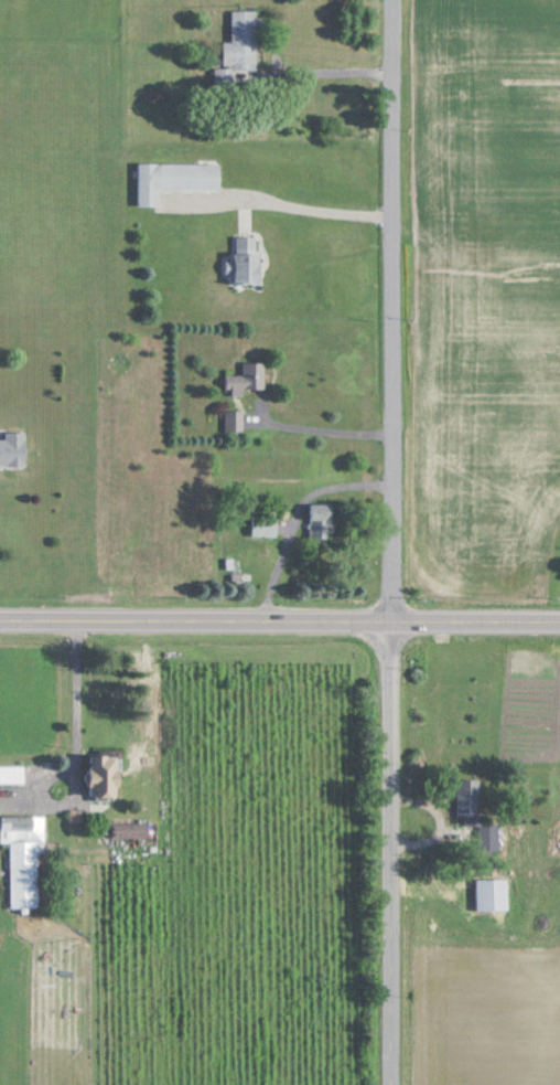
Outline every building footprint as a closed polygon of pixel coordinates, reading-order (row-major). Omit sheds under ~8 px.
[(224,41),(224,68),(257,68),(257,10),(231,10),(231,41),(224,41)] [(140,206),(162,206),(162,190),(222,190),(222,163),(140,163),(140,206)] [(237,284),(261,284),(261,236),(237,236),(237,284)] [(266,363),(244,363),(244,375),(225,375),(225,392),(266,392),(266,363)] [(225,431),(243,431),(243,411),(225,411),(225,431)] [(6,432),(7,440),(0,440),(0,466),(27,466),(27,432),(6,432)] [(335,504),(310,504),(310,536),(335,536),(335,504)] [(253,536),(278,536),(279,516),(254,516),(253,536)] [(122,757),(94,757),(94,800),(122,800),(122,757)] [(0,766),(0,784),(26,784),(26,766),(0,766)] [(481,780),(459,780),(459,821),(481,821),(481,780)] [(13,908),(41,907),(40,851),(46,851),(46,816),(1,816),(1,843),(12,843),(13,908)] [(122,837),(150,837),(150,825),(122,825),(122,837)] [(509,910),(509,879),(478,879),(478,910),(509,910)]
